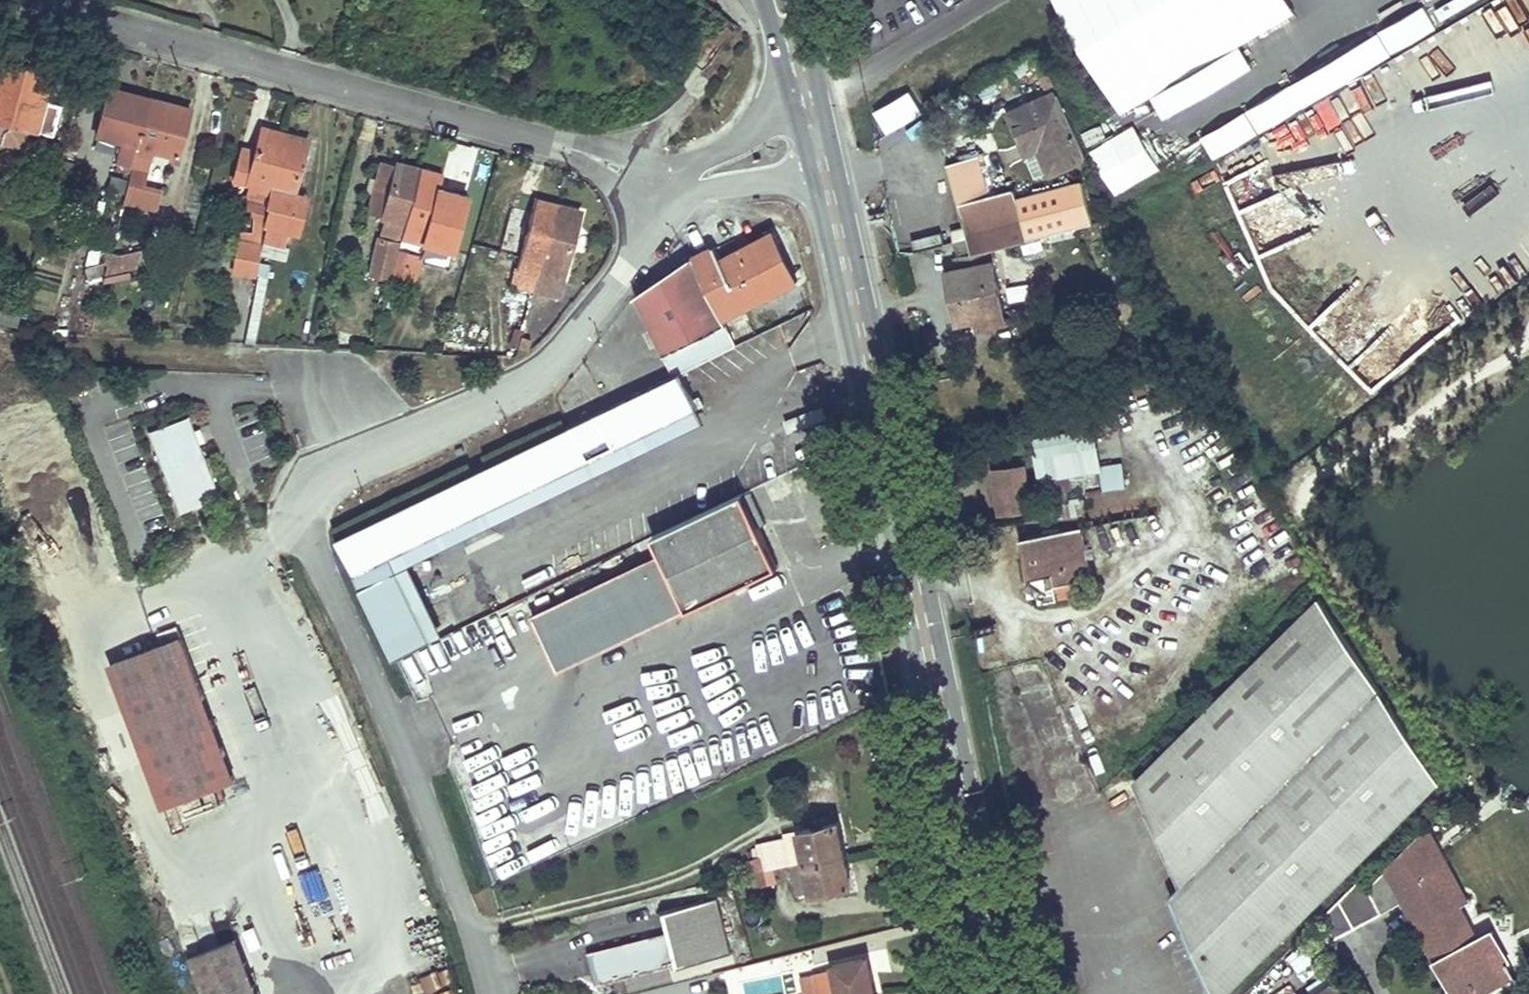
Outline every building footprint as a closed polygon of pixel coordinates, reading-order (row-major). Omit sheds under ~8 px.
[(1122,114),(1293,15),(1284,0),(1055,0),(1122,114)] [(725,20),(710,39),(721,47),(735,28),(725,20)] [(2,131),(25,137),(28,128),(52,135),(61,104),(43,99),(56,52),(4,37),(0,52),(0,139),(2,131)] [(1213,158),(1304,107),(1291,84),(1200,135),(1213,158)] [(132,165),(149,98),(110,87),(97,136),(123,143),(118,162),(132,165)] [(885,133),(924,112),(911,88),(872,108),(885,133)] [(1061,94),(1014,115),(1029,148),(1040,144),(1052,172),(1088,157),(1061,94)] [(190,109),(149,98),(132,165),(123,201),(155,210),(160,191),(142,186),(152,149),(178,156),(190,109)] [(1135,123),(1089,148),(1114,195),(1161,169),(1135,123)] [(264,207),(284,133),(263,127),(254,158),(239,154),(232,178),(247,182),(251,183),(241,212),(261,218),(264,207)] [(0,139),(0,141),(22,147),(25,137),(2,131),(0,139)] [(308,140),(284,133),(264,207),(269,208),(264,225),(266,226),(288,232),(299,195),(293,193),(308,140)] [(979,157),(950,165),(969,239),(973,256),(1049,235),(1047,226),(1041,227),(1036,204),(1021,207),(1016,189),(989,196),(979,157)] [(381,218),(396,164),(382,160),(367,214),(381,218)] [(397,161),(396,164),(381,218),(385,219),(381,231),(402,237),(420,168),(397,161)] [(420,168),(402,237),(419,242),(423,229),(428,230),(438,197),(444,175),(420,168)] [(1090,201),(1055,193),(1050,215),(1084,222),(1090,201)] [(299,195),(288,232),(298,236),(309,198),(299,195)] [(451,200),(438,197),(428,230),(442,234),(451,200)] [(533,292),(556,205),(534,200),(520,254),(523,254),(519,267),(517,266),(511,287),(533,292)] [(580,212),(556,205),(533,292),(557,299),(562,278),(559,277),(562,265),(565,265),(580,212)] [(288,232),(266,226),(262,241),(283,247),(288,232)] [(693,257),(637,297),(674,375),(682,372),(737,345),(723,318),(797,283),(774,233),(720,259),(714,246),(693,257)] [(387,278),(397,243),(379,238),(369,273),(387,278)] [(969,239),(955,242),(959,259),(973,256),(969,239)] [(283,247),(262,241),(258,254),(285,262),(289,249),(283,247)] [(257,262),(258,246),(235,244),(233,274),(256,276),(257,262)] [(417,249),(400,244),(390,279),(408,284),(417,249)] [(107,262),(110,252),(100,250),(97,259),(107,262)] [(118,255),(110,252),(107,262),(104,275),(137,268),(141,250),(118,255)] [(994,263),(947,272),(959,322),(977,318),(1005,312),(994,263)] [(398,289),(388,286),(385,298),(395,301),(398,289)] [(553,312),(557,299),(533,292),(530,305),(553,312)] [(15,327),(22,302),(0,296),(0,323),(15,327)] [(1005,312),(977,318),(980,328),(1007,323),(1005,312)] [(519,346),(521,337),(523,330),(513,328),(509,343),(519,346)] [(532,340),(521,337),(519,346),(518,348),(528,350),(529,350),(532,340)] [(432,641),(391,557),(700,408),(682,372),(674,375),(638,393),(337,539),(395,659),(432,641)] [(446,635),(411,564),(706,421),(700,408),(391,557),(432,641),(446,635)] [(174,417),(137,435),(175,513),(212,495),(174,417)] [(1034,437),(1041,479),(1100,469),(1093,427),(1034,437)] [(1103,464),(1104,488),(1126,487),(1124,463),(1103,464)] [(1027,464),(995,469),(1003,515),(1033,510),(1027,464)] [(653,536),(688,610),(779,567),(743,492),(653,536)] [(1085,528),(1021,539),(1029,581),(1040,578),(1042,589),(1056,587),(1094,580),(1085,528)] [(1040,578),(1029,581),(1032,596),(1039,596),(1041,603),(1057,599),(1056,587),(1042,589),(1040,578)] [(1136,779),(1183,884),(1172,895),(1216,993),(1228,993),(1441,782),(1320,597),(1136,779)] [(182,635),(112,662),(167,803),(237,776),(182,635)] [(785,833),(791,865),(845,854),(839,822),(785,833)] [(1427,828),(1356,898),(1353,892),(1326,921),(1335,938),(1403,901),(1454,993),(1480,993),(1476,986),(1513,967),(1493,931),(1477,938),(1457,903),(1454,905),(1434,870),(1447,865),(1427,828)] [(743,863),(745,875),(747,875),(762,871),(758,850),(744,853),(746,862),(743,863)] [(845,854),(791,865),(797,894),(813,890),(814,893),(851,885),(845,854)] [(1447,865),(1434,870),(1454,905),(1457,903),(1466,900),(1447,865)] [(765,882),(762,871),(747,875),(749,889),(752,900),(775,895),(772,880),(765,882)] [(717,898),(665,911),(670,932),(587,952),(595,985),(678,965),(679,968),(731,955),(717,898)] [(191,953),(206,993),(259,993),(238,936),(191,953)] [(869,958),(833,966),(834,971),(816,974),(820,993),(876,993),(869,958)] [(1476,986),(1480,993),(1483,993),(1517,976),(1513,967),(1476,986)] [(1337,980),(1315,993),(1346,993),(1337,980)]
